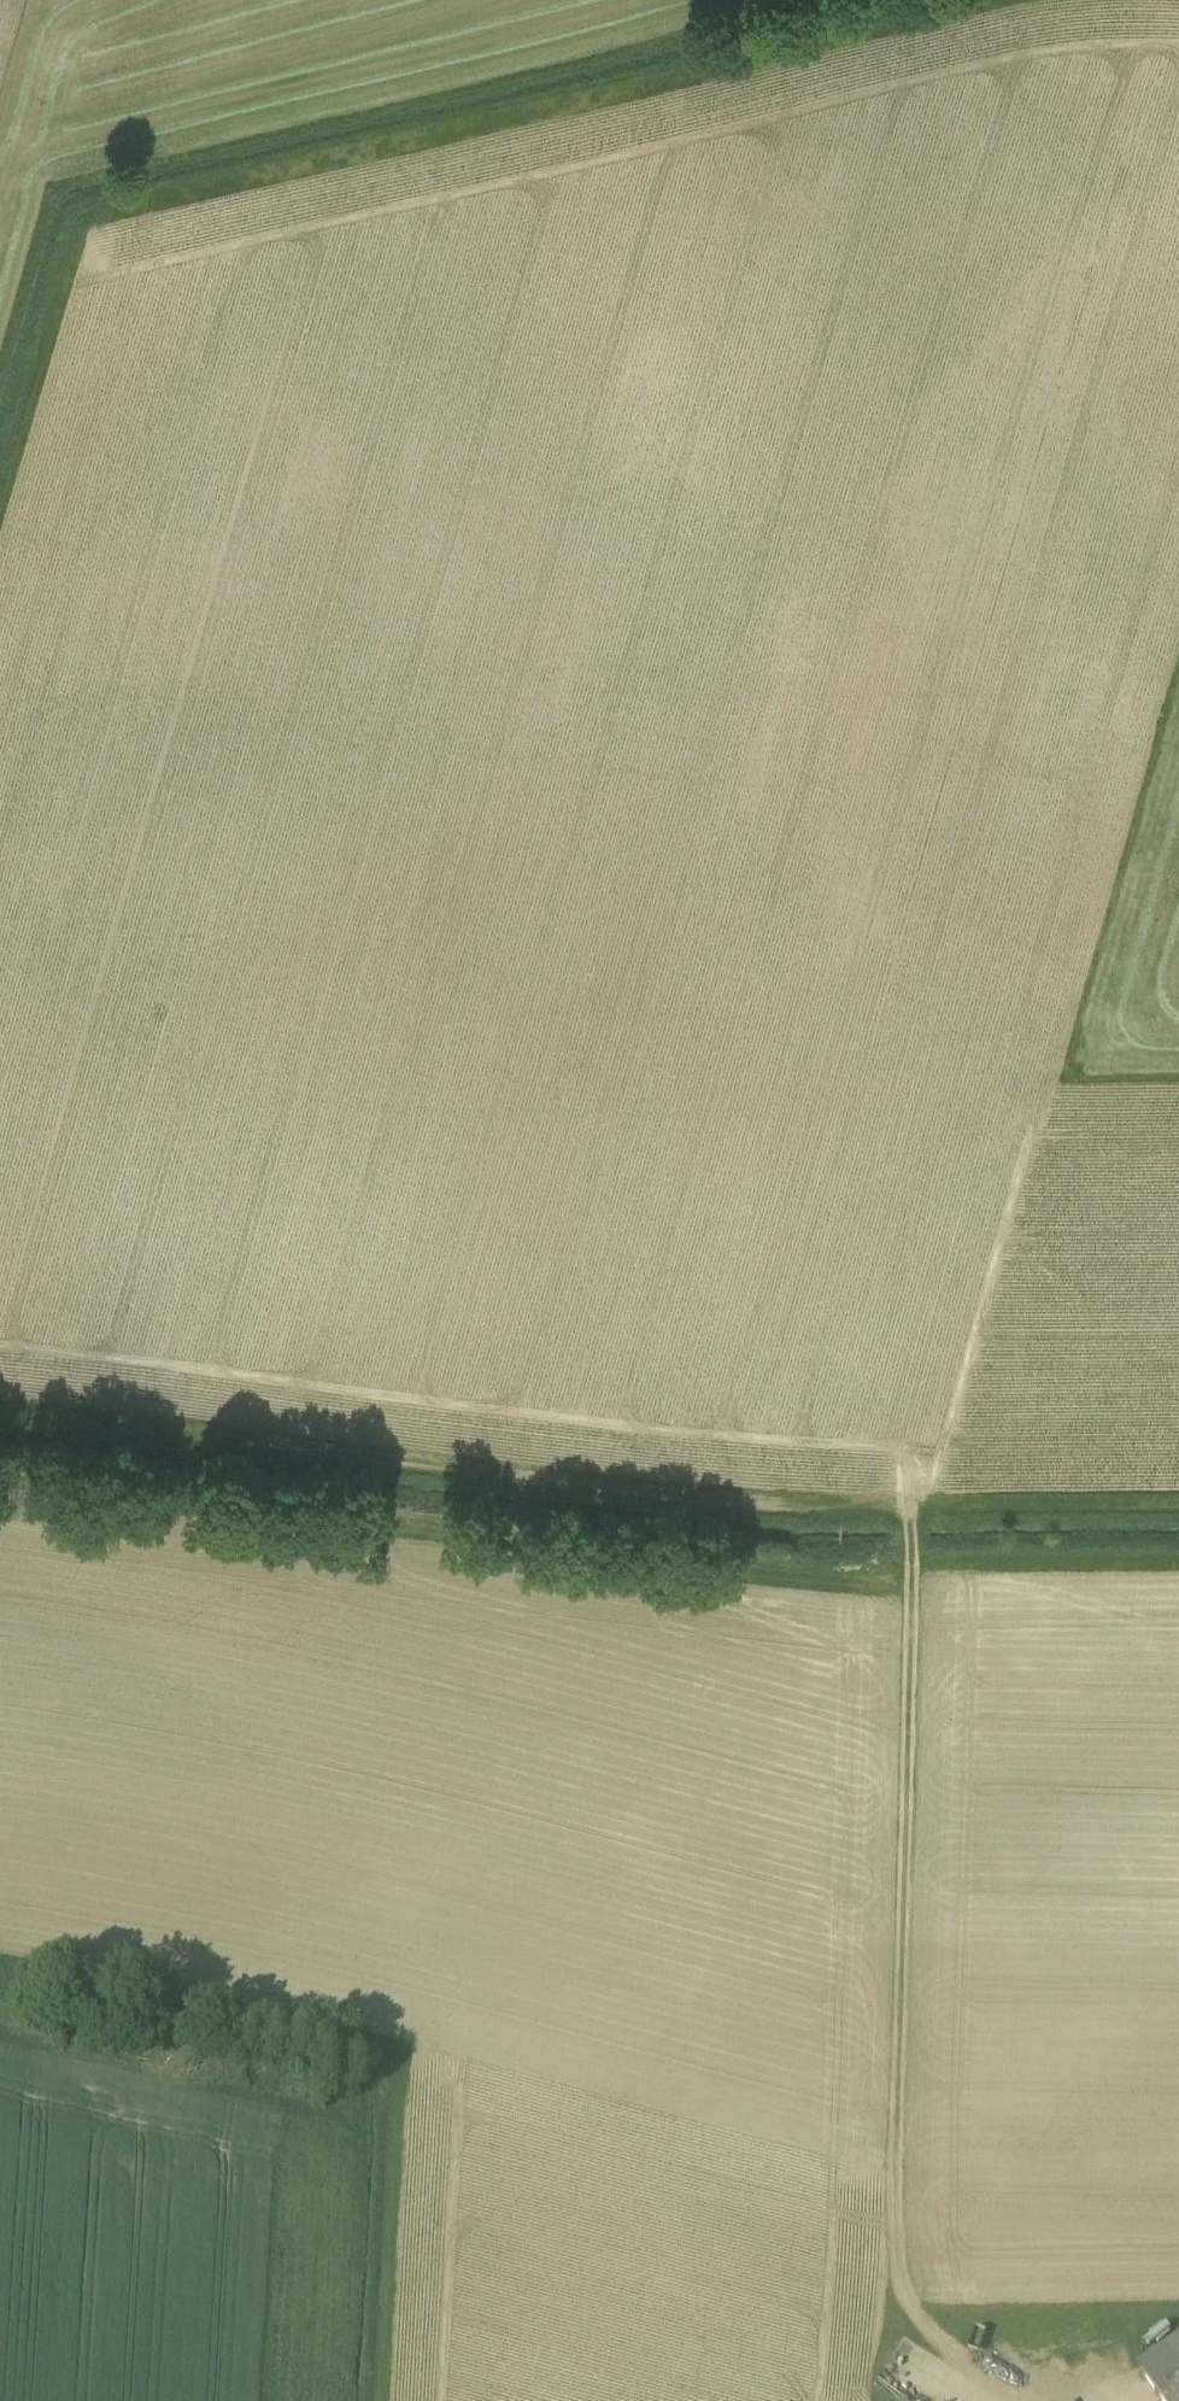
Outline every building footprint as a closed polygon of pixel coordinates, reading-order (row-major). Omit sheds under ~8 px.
[(1140,2372),(1160,2400),(1178,2400),(1178,2344),(1140,2372)]
